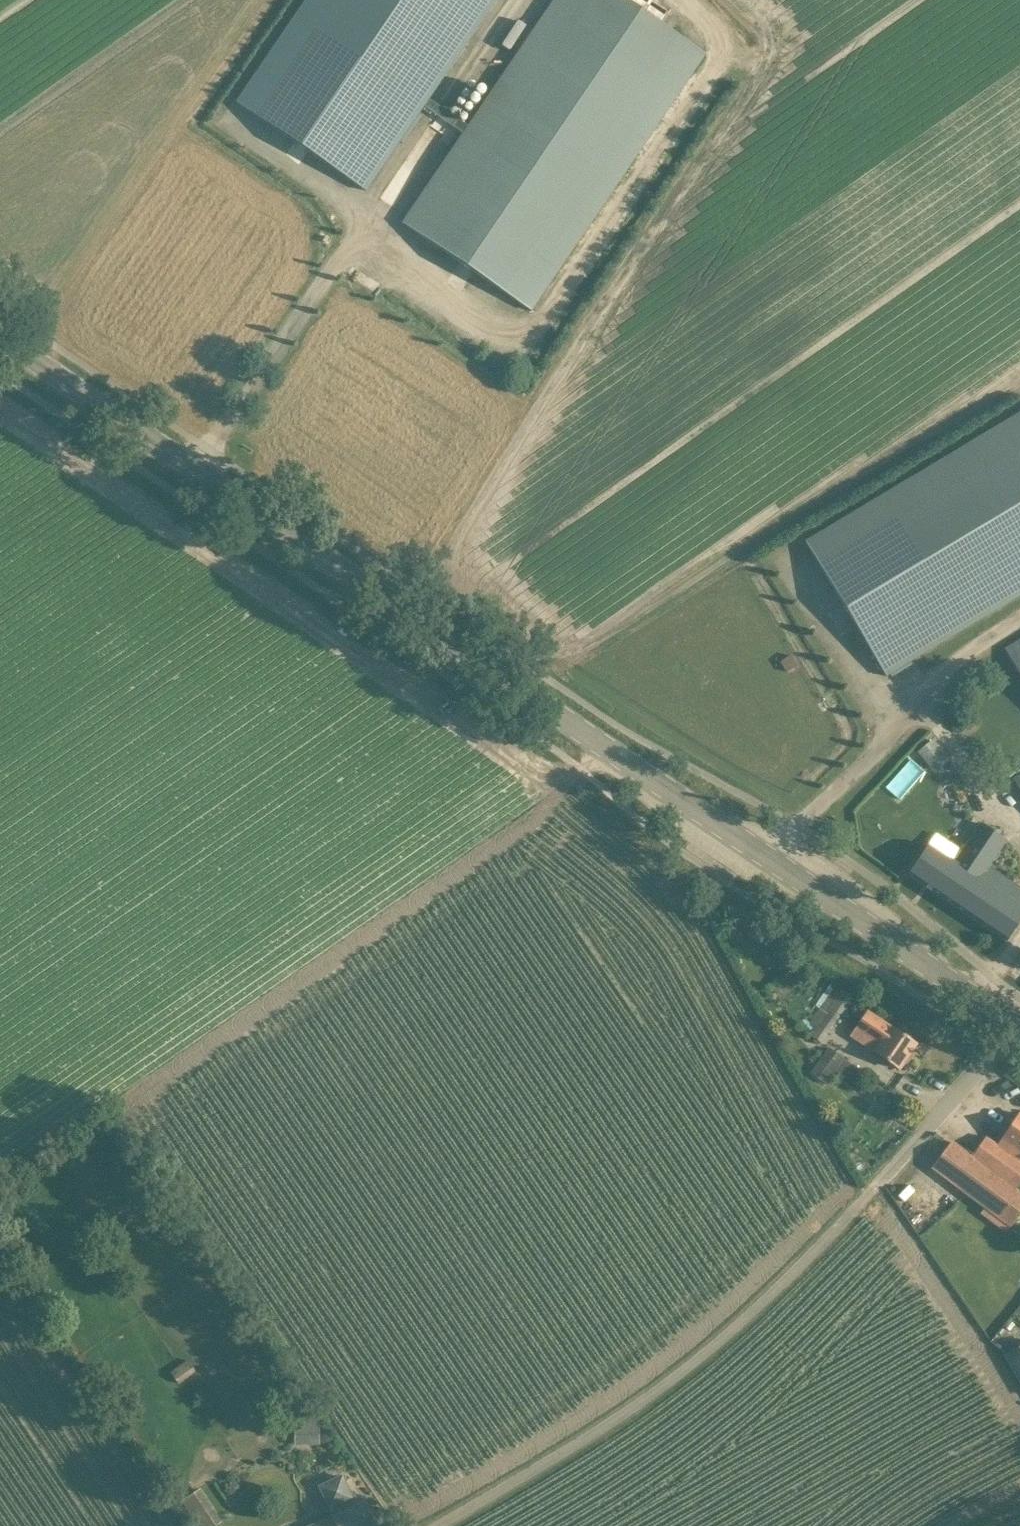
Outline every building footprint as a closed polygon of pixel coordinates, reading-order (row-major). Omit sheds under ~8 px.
[(236,102),(367,192),(425,107),(464,133),(402,223),(531,311),(706,54),(660,23),(670,9),(656,0),(554,0),(469,126),(430,100),(498,0),(306,0),(236,102)] [(886,677),(1019,597),(1019,415),(806,542),(886,677)] [(1005,650),(1019,675),(1019,641),(1005,650)] [(791,656),(780,662),(787,673),(798,667),(791,656)] [(934,738),(916,750),(932,773),(950,760),(934,738)] [(920,859),(908,875),(1006,941),(1017,925),(1019,921),(1019,886),(990,866),(1007,840),(979,822),(954,860),(929,844),(920,859)] [(836,986),(805,1032),(821,1044),(851,1000),(853,998),(836,986)] [(867,1012),(856,1029),(851,1036),(875,1053),(899,1069),(916,1044),(867,1012)] [(825,1086),(844,1060),(829,1048),(810,1074),(825,1086)] [(1019,1114),(998,1146),(986,1137),(972,1157),(952,1142),(931,1169),(1010,1228),(1016,1221),(1019,1215),(1019,1192),(1015,1189),(1019,1182),(1019,1114)] [(1004,1356),(1019,1380),(1019,1382),(1019,1347),(1004,1356)] [(187,1362),(170,1374),(178,1384),(194,1373),(187,1362)] [(363,1498),(353,1503),(351,1499),(352,1498),(342,1476),(321,1486),(330,1508),(332,1508),(333,1511),(331,1512),(332,1516),(310,1525),(375,1525),(363,1498)] [(182,1503),(196,1525),(197,1525),(215,1515),(200,1491),(182,1503)]
